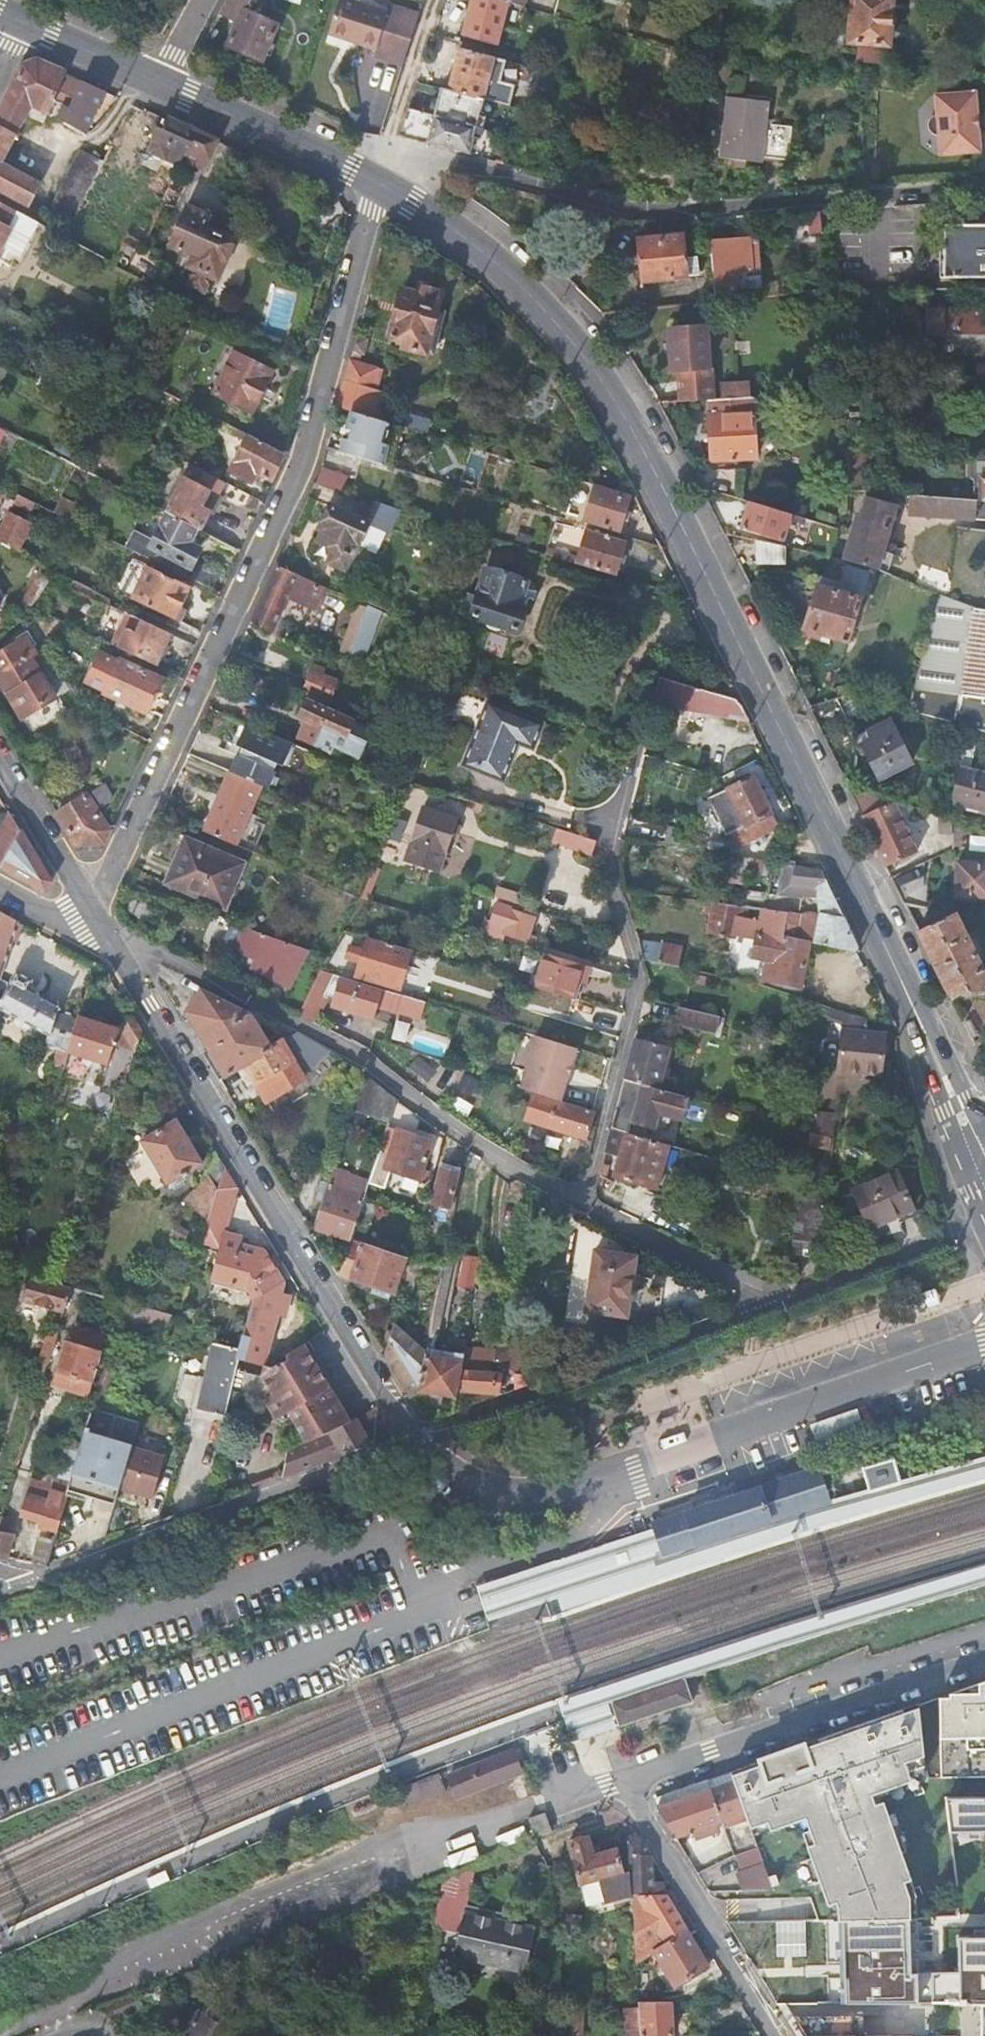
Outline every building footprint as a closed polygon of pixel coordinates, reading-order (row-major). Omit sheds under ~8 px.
[(225,3),(220,13),(239,21),(229,46),(261,60),(277,23),(247,10),(251,0),(227,0),(225,3)] [(359,4),(360,0),(340,0),(330,35),(378,50),(389,13),(359,4)] [(508,3),(496,0),(472,0),(463,36),(497,46),(508,3)] [(508,3),(523,8),(525,0),(496,0),(508,3)] [(850,44),(890,47),(894,0),(854,0),(850,44)] [(391,7),(389,13),(378,50),(377,55),(405,63),(420,16),(391,7)] [(459,50),(448,91),(484,100),(509,106),(514,85),(500,82),(501,76),(505,61),(459,50)] [(69,73),(63,70),(38,59),(25,65),(0,110),(0,189),(30,205),(41,184),(1,163),(34,105),(49,112),(69,73)] [(505,61),(501,76),(526,83),(530,67),(505,61)] [(87,134),(108,90),(85,80),(78,96),(67,91),(61,103),(64,105),(57,119),(87,134)] [(441,89),(435,115),(484,127),(486,118),(480,117),(484,100),(448,91),(441,89)] [(977,90),(938,94),(939,113),(927,114),(928,136),(941,135),(942,154),(982,150),(977,90)] [(652,94),(647,110),(679,120),(684,104),(652,94)] [(766,108),(724,104),(720,163),(761,167),(762,158),(774,158),(776,131),(764,130),(766,108)] [(481,138),(484,127),(435,115),(408,109),(400,136),(440,146),(470,154),(471,154),(475,138),(481,138)] [(153,151),(180,164),(182,164),(184,158),(196,130),(165,116),(156,137),(158,138),(153,151)] [(209,158),(217,139),(196,130),(184,158),(199,165),(203,156),(209,158)] [(54,204),(77,216),(105,161),(80,149),(54,204)] [(12,219),(17,211),(0,202),(0,256),(5,246),(13,230),(8,227),(12,219)] [(189,209),(173,246),(197,257),(193,267),(197,268),(188,287),(205,294),(214,275),(218,277),(233,241),(204,227),(208,217),(189,209)] [(13,230),(5,246),(22,256),(36,232),(12,219),(8,227),(13,230)] [(138,224),(132,236),(146,243),(152,231),(138,224)] [(940,289),(954,289),(964,289),(964,278),(984,278),(984,227),(954,226),(954,276),(941,276),(940,289)] [(139,242),(130,237),(123,249),(133,254),(139,242)] [(642,281),(698,276),(696,257),(684,258),(682,237),(639,240),(642,281)] [(711,241),(711,245),(716,299),(734,298),(732,272),(756,270),(755,237),(711,241)] [(402,293),(389,340),(405,345),(403,351),(425,357),(433,330),(440,332),(445,317),(437,315),(442,295),(421,289),(419,297),(402,293)] [(930,310),(929,335),(956,335),(956,353),(984,353),(984,310),(930,310)] [(675,371),(712,368),(708,326),(671,329),(675,371)] [(369,341),(356,337),(353,351),(364,355),(369,341)] [(273,372),(235,353),(214,393),(251,413),(273,372)] [(50,390),(65,362),(54,355),(39,384),(50,390)] [(381,370),(350,361),(345,381),(370,388),(376,390),(379,380),(381,370)] [(716,375),(683,378),(684,402),(709,402),(718,401),(716,375)] [(367,400),(370,388),(345,381),(341,394),(367,400)] [(725,386),(726,401),(751,400),(750,385),(725,386)] [(977,393),(977,402),(984,401),(984,392),(977,393)] [(758,461),(756,400),(751,400),(726,401),(718,401),(709,402),(711,463),(758,461)] [(342,438),(339,452),(382,464),(387,446),(382,444),(388,422),(352,411),(347,430),(350,431),(348,440),(342,438)] [(259,474),(273,482),(285,455),(249,436),(230,473),(253,484),(259,474)] [(983,482),(983,476),(984,476),(984,453),(978,453),(974,453),(974,459),(968,459),(968,475),(975,476),(975,482),(983,482)] [(867,496),(865,463),(847,465),(850,495),(853,495),(867,496)] [(200,532),(225,483),(193,466),(168,515),(198,531),(200,532)] [(345,488),(349,473),(324,467),(320,482),(345,488)] [(975,494),(982,494),(983,482),(975,482),(975,494)] [(595,486),(584,521),(620,531),(631,497),(595,486)] [(34,509),(37,503),(20,495),(16,501),(34,509)] [(982,502),(910,498),(910,517),(984,521),(984,502),(982,502)] [(383,529),(392,507),(365,499),(357,517),(329,506),(319,527),(321,528),(315,541),(334,550),(327,564),(344,572),(368,522),(383,529)] [(857,519),(843,562),(869,567),(890,575),(895,556),(882,551),(894,510),(868,501),(862,521),(857,519)] [(71,507),(60,502),(55,512),(66,517),(71,507)] [(781,541),(790,515),(750,503),(743,529),(781,541)] [(129,548),(181,574),(185,565),(192,568),(201,551),(190,545),(198,531),(168,515),(154,542),(137,534),(129,548)] [(8,516),(0,530),(0,542),(17,551),(29,526),(8,516)] [(577,562),(616,574),(626,540),(589,528),(577,562)] [(917,586),(939,594),(984,612),(984,609),(981,608),(984,575),(984,538),(956,535),(951,574),(926,564),(917,586)] [(780,570),(785,549),(757,543),(753,564),(780,570)] [(550,548),(548,555),(573,562),(575,556),(550,548)] [(196,566),(190,578),(213,590),(220,577),(196,566)] [(312,609),(322,586),(276,566),(254,613),(251,620),(270,628),(285,598),(312,609)] [(135,594),(129,591),(126,590),(123,596),(170,619),(186,585),(148,567),(140,584),(135,594)] [(832,640),(845,644),(868,575),(844,567),(837,587),(816,580),(801,630),(832,640)] [(465,594),(460,612),(470,614),(469,617),(516,631),(523,608),(517,606),(524,580),(484,568),(475,597),(465,594)] [(135,581),(129,591),(135,594),(140,584),(135,581)] [(939,594),(906,711),(969,728),(984,732),(984,612),(939,594)] [(339,652),(349,656),(350,653),(356,636),(367,606),(359,603),(339,652)] [(356,636),(364,640),(369,642),(381,612),(367,606),(356,636)] [(115,636),(124,641),(130,630),(135,632),(138,626),(142,628),(144,622),(125,614),(115,636)] [(124,641),(121,648),(146,660),(157,665),(166,647),(171,635),(144,622),(142,628),(138,626),(135,632),(130,630),(124,641)] [(169,648),(175,637),(171,635),(166,647),(169,648)] [(115,636),(112,644),(121,648),(124,641),(115,636)] [(356,636),(350,653),(358,655),(364,640),(356,636)] [(31,658),(35,655),(26,640),(0,656),(0,682),(23,720),(56,700),(31,658)] [(840,659),(845,644),(832,640),(828,654),(840,659)] [(102,654),(87,683),(105,691),(105,694),(147,715),(163,680),(120,660),(119,662),(102,654)] [(314,670),(303,693),(331,706),(340,682),(314,670)] [(655,702),(750,720),(742,705),(734,698),(661,677),(655,702)] [(459,692),(437,754),(475,768),(488,730),(504,737),(513,712),(459,692)] [(866,710),(862,699),(849,696),(837,699),(846,719),(866,710)] [(353,722),(307,701),(298,719),(306,722),(296,742),(329,757),(332,751),(355,761),(364,741),(348,734),(353,722)] [(878,780),(911,765),(891,723),(870,733),(872,739),(860,744),(878,780)] [(283,766),(293,745),(247,725),(238,746),(245,749),(241,757),(238,756),(231,771),(262,785),(270,788),(276,773),(273,771),(276,763),(283,766)] [(960,767),(951,807),(984,815),(984,773),(960,767)] [(231,771),(206,832),(238,846),(262,785),(231,771)] [(726,787),(734,801),(720,807),(731,831),(727,833),(734,847),(778,826),(753,774),(726,787)] [(76,845),(103,843),(109,832),(95,809),(113,798),(105,786),(57,815),(61,821),(76,845)] [(867,827),(897,812),(893,802),(849,790),(859,811),(867,827)] [(424,807),(412,845),(423,848),(419,864),(439,870),(456,817),(424,807)] [(897,812),(867,827),(887,866),(917,852),(897,812)] [(13,816),(0,836),(0,867),(44,891),(52,880),(30,845),(13,816)] [(787,824),(793,835),(803,830),(797,818),(787,824)] [(399,822),(390,819),(384,836),(392,839),(399,822)] [(575,835),(575,832),(572,831),(568,830),(564,845),(591,854),(594,841),(575,835)] [(165,883),(226,910),(246,862),(184,837),(165,883)] [(408,860),(419,864),(423,848),(412,845),(408,860)] [(984,897),(984,862),(958,861),(957,896),(984,897)] [(793,882),(789,904),(802,907),(806,884),(818,884),(821,911),(815,942),(854,949),(858,944),(821,868),(796,864),(795,865),(788,864),(783,863),(780,880),(793,882)] [(777,902),(789,904),(793,882),(780,880),(777,902)] [(801,987),(809,941),(803,940),(786,938),(789,922),(786,922),(788,913),(702,900),(701,906),(704,912),(707,912),(705,922),(709,929),(729,931),(733,929),(755,933),(750,957),(765,960),(762,980),(801,987)] [(487,918),(482,933),(502,939),(504,934),(526,941),(535,915),(495,903),(490,919),(487,918)] [(805,907),(802,907),(789,904),(788,913),(786,922),(789,922),(802,924),(805,907)] [(22,923),(0,911),(0,976),(13,938),(17,939),(22,923)] [(918,930),(931,956),(950,995),(984,991),(984,972),(979,959),(984,955),(973,931),(966,935),(955,913),(954,912),(918,930)] [(399,989),(411,949),(366,935),(362,950),(347,944),(344,958),(358,963),(354,975),(399,989)] [(292,990),(305,952),(267,938),(255,976),(292,990)] [(661,942),(657,962),(679,967),(683,947),(661,942)] [(545,952),(534,987),(577,1000),(587,965),(545,952)] [(297,1013),(315,1022),(324,996),(332,998),(330,1005),(371,1018),(375,1006),(392,1011),(398,994),(339,976),(319,970),(308,991),(297,1013)] [(12,1020),(14,1015),(48,1033),(46,1039),(44,1044),(57,1048),(50,1070),(62,1074),(69,1052),(80,1017),(60,1010),(61,1006),(29,988),(33,981),(17,971),(0,1001),(0,1019),(6,1023),(12,1020)] [(250,1085),(263,1077),(268,1087),(295,1064),(280,1039),(269,1045),(249,1013),(203,988),(187,1011),(204,1041),(199,1045),(219,1078),(238,1067),(250,1085)] [(398,994),(392,1011),(416,1019),(422,1001),(398,994)] [(864,1031),(865,1016),(844,1012),(844,1010),(834,1007),(832,1019),(843,1022),(838,1071),(882,1076),(886,1034),(864,1031)] [(12,1020),(46,1039),(48,1033),(14,1015),(12,1020)] [(707,1016),(704,1030),(738,1038),(741,1025),(707,1016)] [(119,1029),(80,1017),(69,1052),(108,1064),(119,1029)] [(120,1068),(128,1070),(130,1070),(143,1030),(135,1017),(121,1026),(124,1033),(113,1066),(120,1068)] [(554,1099),(560,1101),(576,1047),(535,1035),(519,1088),(538,1094),(543,1096),(554,1099)] [(670,1047),(634,1037),(624,1077),(652,1085),(655,1072),(662,1073),(670,1047)] [(303,1077),(295,1064),(268,1087),(273,1095),(303,1077)] [(351,1104),(390,1117),(397,1097),(366,1075),(361,1071),(351,1104)] [(126,1076),(119,1074),(117,1080),(112,1079),(108,1093),(112,1094),(111,1098),(118,1100),(120,1094),(126,1076)] [(683,1121),(690,1097),(652,1085),(624,1077),(620,1091),(617,1103),(620,1116),(631,1118),(631,1122),(654,1129),(659,1114),(683,1121)] [(535,1105),(538,1094),(533,1092),(528,1108),(534,1110),(535,1105)] [(535,1105),(551,1110),(554,1099),(543,1096),(538,1094),(535,1105)] [(554,1099),(551,1110),(545,1128),(586,1141),(595,1112),(554,1099)] [(824,1111),(804,1107),(800,1129),(821,1136),(824,1111)] [(176,1120),(142,1141),(143,1143),(167,1184),(202,1162),(176,1120)] [(395,1130),(387,1127),(369,1181),(386,1186),(392,1168),(419,1177),(431,1139),(396,1127),(395,1130)] [(663,1189),(675,1146),(611,1127),(606,1146),(622,1151),(616,1176),(663,1189)] [(201,1184),(184,1203),(207,1224),(209,1216),(223,1170),(227,1169),(219,1155),(211,1164),(200,1182),(201,1184)] [(439,1168),(431,1201),(449,1207),(458,1173),(439,1168)] [(224,1232),(237,1186),(227,1169),(223,1170),(209,1216),(207,1224),(201,1243),(221,1249),(214,1277),(246,1287),(253,1300),(241,1348),(215,1342),(212,1356),(240,1362),(241,1358),(264,1363),(279,1313),(286,1315),(289,1301),(286,1295),(281,1293),(284,1284),(264,1251),(241,1244),(242,1238),(224,1232)] [(909,1211),(895,1174),(852,1189),(866,1227),(909,1211)] [(313,1226),(350,1238),(363,1197),(365,1191),(328,1178),(313,1226)] [(803,1252),(819,1254),(824,1207),(806,1206),(803,1252)] [(405,1256),(350,1238),(337,1275),(393,1292),(405,1256)] [(596,1249),(586,1310),(604,1312),(603,1320),(615,1322),(616,1314),(625,1316),(634,1256),(596,1249)] [(451,1264),(444,1263),(441,1279),(431,1332),(437,1334),(451,1264)] [(19,1298),(64,1312),(70,1288),(58,1284),(57,1287),(15,1275),(11,1286),(21,1289),(19,1298)] [(488,1285),(487,1291),(479,1291),(476,1308),(497,1311),(501,1288),(488,1285)] [(118,1318),(128,1321),(150,1326),(151,1321),(153,1311),(123,1303),(118,1318)] [(168,1326),(170,1316),(153,1311),(151,1321),(168,1326)] [(124,1336),(128,1321),(118,1318),(113,1334),(124,1336)] [(426,1351),(395,1324),(390,1347),(385,1353),(396,1371),(410,1394),(420,1389),(427,1352),(426,1351)] [(102,1353),(86,1347),(91,1331),(74,1327),(70,1343),(66,1342),(56,1373),(92,1385),(102,1353)] [(287,1413),(304,1445),(349,1421),(323,1373),(307,1342),(283,1355),(285,1359),(273,1365),(264,1363),(261,1375),(237,1369),(232,1391),(244,1394),(248,1392),(254,1404),(263,1400),(274,1420),(287,1413)] [(481,1355),(463,1352),(462,1359),(457,1389),(498,1393),(500,1384),(504,1385),(506,1372),(491,1371),(495,1353),(482,1351),(481,1355)] [(420,1389),(456,1397),(457,1389),(462,1359),(427,1352),(420,1389)] [(107,1356),(96,1396),(106,1399),(117,1359),(107,1356)] [(198,1411),(225,1418),(232,1391),(237,1369),(240,1362),(212,1356),(198,1411)] [(512,1373),(514,1388),(548,1376),(512,1373)] [(855,1408),(808,1424),(815,1443),(861,1427),(855,1408)] [(369,1419),(366,1413),(349,1421),(304,1445),(287,1450),(283,1478),(285,1477),(318,1466),(342,1456),(371,1444),(359,1424),(369,1419)] [(67,1493),(66,1495),(86,1501),(88,1497),(89,1491),(118,1499),(121,1490),(133,1449),(133,1446),(89,1433),(90,1429),(86,1428),(67,1493)] [(133,1449),(121,1490),(153,1499),(165,1458),(133,1449)] [(893,1457),(861,1467),(868,1491),(900,1482),(893,1457)] [(521,1609),(556,1598),(560,1610),(835,1520),(984,1477),(984,1458),(955,1466),(900,1482),(868,1491),(833,1501),(775,1520),(751,1528),(735,1533),(720,1538),(710,1541),(696,1546),(691,1548),(686,1549),(682,1550),(664,1556),(655,1527),(648,1529),(643,1531),(632,1534),(585,1550),(556,1559),(501,1577),(474,1586),(485,1616),(486,1621),(513,1612),(521,1609)] [(652,1520),(655,1527),(664,1556),(682,1550),(686,1549),(691,1548),(696,1546),(710,1541),(720,1538),(735,1533),(751,1528),(775,1520),(833,1501),(821,1465),(763,1484),(739,1492),(722,1497),(708,1502),(684,1510),(652,1520)] [(39,1525),(56,1531),(66,1495),(67,1493),(56,1490),(54,1494),(48,1492),(47,1498),(40,1497),(44,1483),(32,1480),(23,1510),(28,1518),(40,1522),(39,1525)] [(116,1505),(118,1499),(89,1491),(88,1497),(116,1505)] [(6,1507),(0,1526),(0,1557),(9,1559),(16,1535),(8,1533),(11,1525),(18,1527),(20,1519),(14,1510),(6,1507)] [(557,1702),(562,1720),(566,1732),(569,1742),(591,1734),(615,1726),(612,1717),(608,1705),(607,1703),(681,1678),(843,1626),(984,1583),(984,1565),(838,1610),(696,1654),(557,1702)] [(607,1703),(608,1705),(612,1717),(615,1726),(616,1729),(631,1724),(675,1709),(690,1704),(685,1689),(681,1678),(607,1703)] [(940,1697),(941,1739),(984,1738),(984,1680),(940,1697)] [(926,1756),(940,1756),(939,1701),(925,1701),(926,1756)] [(924,1779),(917,1705),(759,1760),(760,1762),(732,1773),(730,1774),(732,1780),(747,1820),(750,1829),(767,1823),(770,1831),(805,1819),(810,1831),(803,1833),(812,1859),(807,1861),(815,1883),(820,1881),(828,1904),(835,1901),(837,1908),(839,1919),(910,1917),(924,1916),(917,1896),(914,1886),(902,1850),(908,1848),(896,1814),(891,1815),(886,1801),(916,1791),(925,1788),(922,1779),(924,1779)] [(941,1739),(941,1778),(984,1778),(984,1738),(941,1739)] [(525,1772),(515,1747),(448,1773),(457,1799),(525,1772)] [(411,1780),(413,1797),(446,1793),(444,1776),(411,1780)] [(659,1807),(656,1808),(675,1841),(721,1823),(724,1828),(747,1820),(732,1780),(708,1789),(705,1783),(693,1788),(670,1797),(658,1801),(659,1807)] [(925,1788),(916,1791),(919,1798),(928,1795),(925,1788)] [(947,1799),(950,1831),(984,1831),(984,1799),(947,1799)] [(533,1839),(544,1835),(551,1832),(544,1814),(526,1821),(533,1839)] [(737,1860),(758,1852),(750,1829),(747,1820),(724,1828),(735,1861),(737,1860)] [(586,1908),(630,1895),(630,1894),(630,1891),(628,1891),(627,1871),(621,1873),(614,1847),(592,1853),(586,1836),(568,1841),(586,1908)] [(638,1837),(625,1838),(627,1871),(628,1891),(630,1891),(656,1891),(656,1883),(651,1883),(649,1854),(638,1837)] [(736,1876),(741,1891),(772,1890),(758,1852),(737,1860),(742,1874),(736,1876)] [(535,1928),(506,1921),(464,1911),(466,1902),(476,1861),(444,1874),(432,1923),(458,1929),(452,1952),(525,1970),(535,1928)] [(665,1895),(630,1894),(630,1895),(634,1960),(652,1950),(673,1987),(708,1966),(665,1895)] [(509,1912),(466,1902),(464,1911),(506,1921),(509,1912)] [(919,2004),(919,2005),(981,2004),(984,2004),(984,1936),(957,1936),(957,1970),(909,1971),(910,1917),(839,1919),(841,2004),(919,2004)] [(669,2002),(637,2002),(637,2009),(638,2028),(639,2035),(669,2035),(669,2002)] [(625,2029),(638,2028),(637,2009),(629,2009),(623,2010),(625,2029)] [(190,2025),(193,2028),(187,2035),(227,2035),(229,2033),(200,2012),(190,2025)] [(804,2035),(865,2035),(864,2014),(791,2015),(804,2035)] [(638,2028),(625,2029),(625,2035),(639,2035),(638,2028)]
